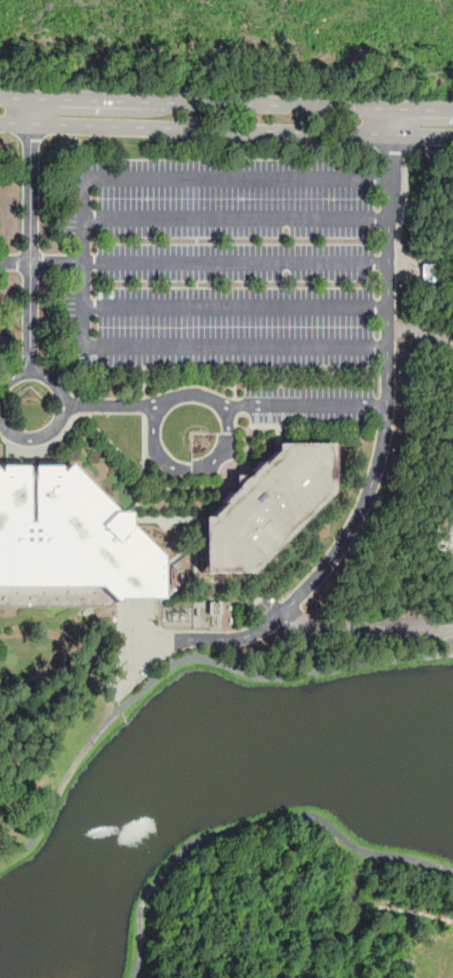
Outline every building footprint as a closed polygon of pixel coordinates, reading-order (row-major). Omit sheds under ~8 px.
[(208,571),(208,518),(281,443),(337,444),(336,489),(255,571),(208,571)] [(108,607),(0,606),(0,463),(74,463),(119,510),(134,510),(133,524),(167,557),(167,601),(123,600),(120,603),(113,603),(108,607)] [(443,538),(452,520),(452,544),(443,538)]
